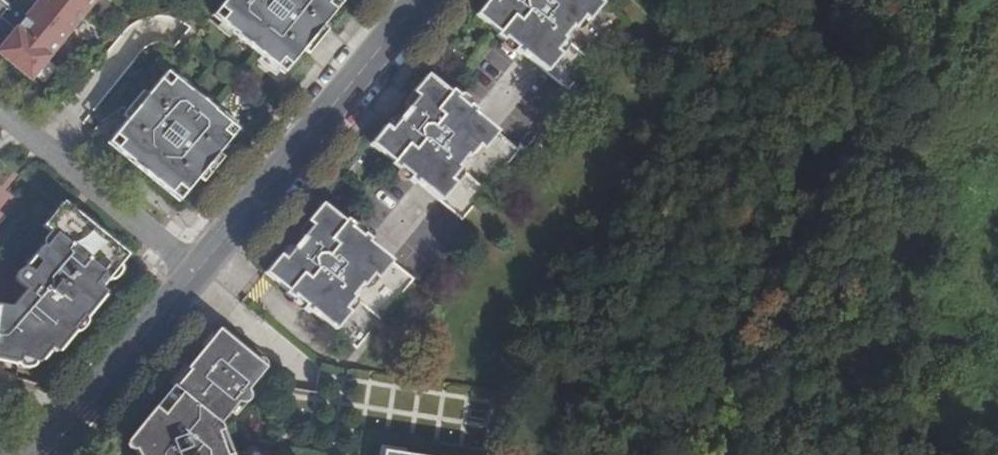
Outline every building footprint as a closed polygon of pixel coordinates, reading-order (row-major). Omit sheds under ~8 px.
[(9,4),(4,0),(0,0),(0,13),(1,14),(9,4)] [(33,4),(66,31),(85,9),(74,0),(37,0),(33,4)] [(85,9),(92,0),(74,0),(85,9)] [(321,37),(328,28),(321,26),(341,2),(338,0),(225,0),(213,15),(283,73),(301,51),(306,55),(310,49),(306,45),(316,32),(321,37)] [(491,0),(488,0),(475,15),(545,72),(601,3),(597,0),(496,0),(494,2),(491,0)] [(33,4),(15,26),(48,53),(66,31),(33,4)] [(0,45),(0,53),(29,77),(48,53),(15,26),(0,45)] [(310,49),(321,37),(316,32),(306,45),(310,49)] [(987,76),(997,81),(997,53),(987,76)] [(197,178),(202,182),(206,177),(201,173),(214,158),(218,163),(222,157),(217,153),(236,130),(166,71),(147,95),(137,107),(127,119),(108,142),(179,199),(197,178)] [(389,129),(385,126),(370,144),(439,200),(497,131),(427,75),(412,93),(416,97),(408,107),(410,110),(401,120),(398,118),(389,129)] [(141,90),(131,102),(137,107),(147,95),(141,90)] [(137,107),(131,102),(121,114),(127,119),(137,107)] [(206,177),(218,163),(214,158),(201,173),(206,177)] [(127,254),(63,201),(44,225),(49,228),(19,263),(15,264),(12,265),(8,267),(7,270),(7,274),(8,277),(10,279),(21,288),(5,308),(0,307),(0,353),(5,354),(10,356),(15,359),(20,363),(23,354),(40,361),(52,345),(58,350),(76,328),(73,326),(84,314),(86,316),(106,291),(101,286),(109,276),(107,274),(117,262),(119,264),(127,254)] [(285,257),(280,254),(266,272),(336,328),(392,259),(322,203),(308,220),(313,224),(303,236),(306,238),(298,249),(295,246),(285,257)] [(156,405),(129,438),(135,442),(139,447),(143,453),(144,454),(233,454),(220,422),(266,366),(219,329),(172,386),(182,393),(166,413),(156,405)] [(166,413),(182,393),(172,386),(156,405),(166,413)]
